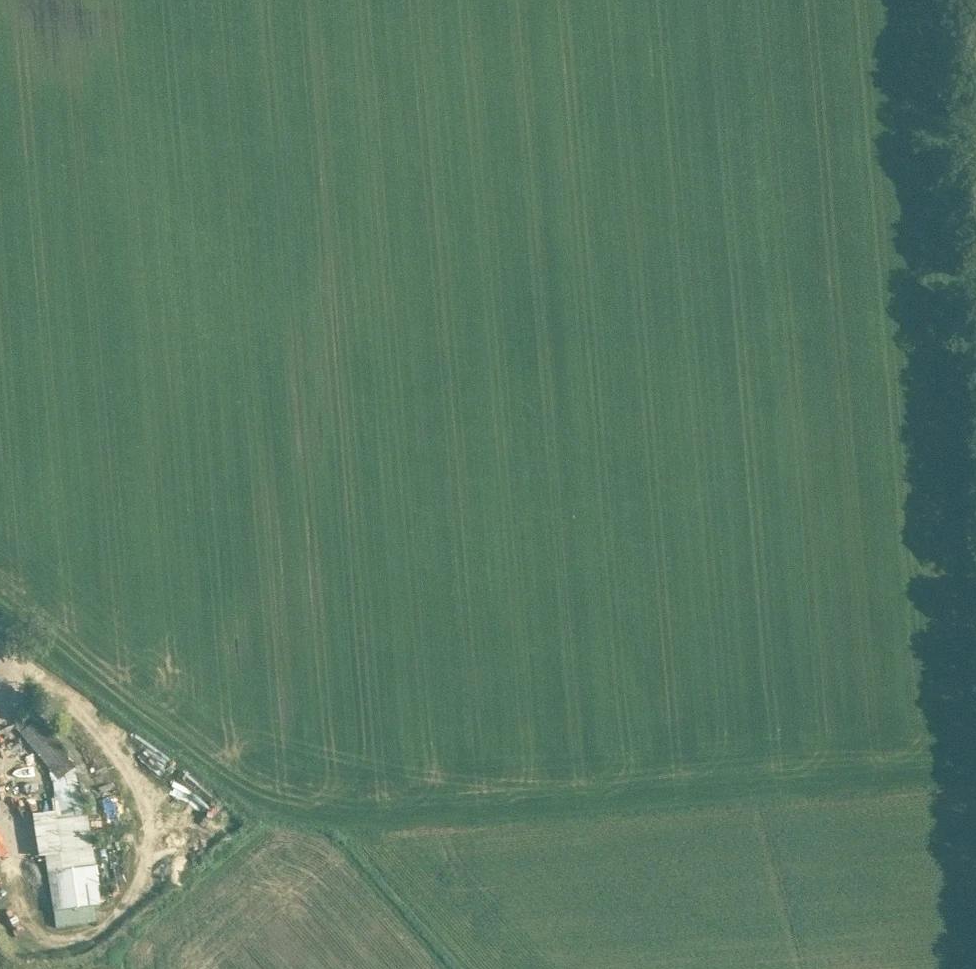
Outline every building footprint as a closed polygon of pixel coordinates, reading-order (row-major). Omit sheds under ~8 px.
[(36,724),(22,736),(49,769),(57,801),(51,802),(54,816),(61,857),(45,860),(53,914),(94,908),(100,908),(87,819),(86,819),(84,807),(85,807),(78,778),(74,769),(36,724)]
